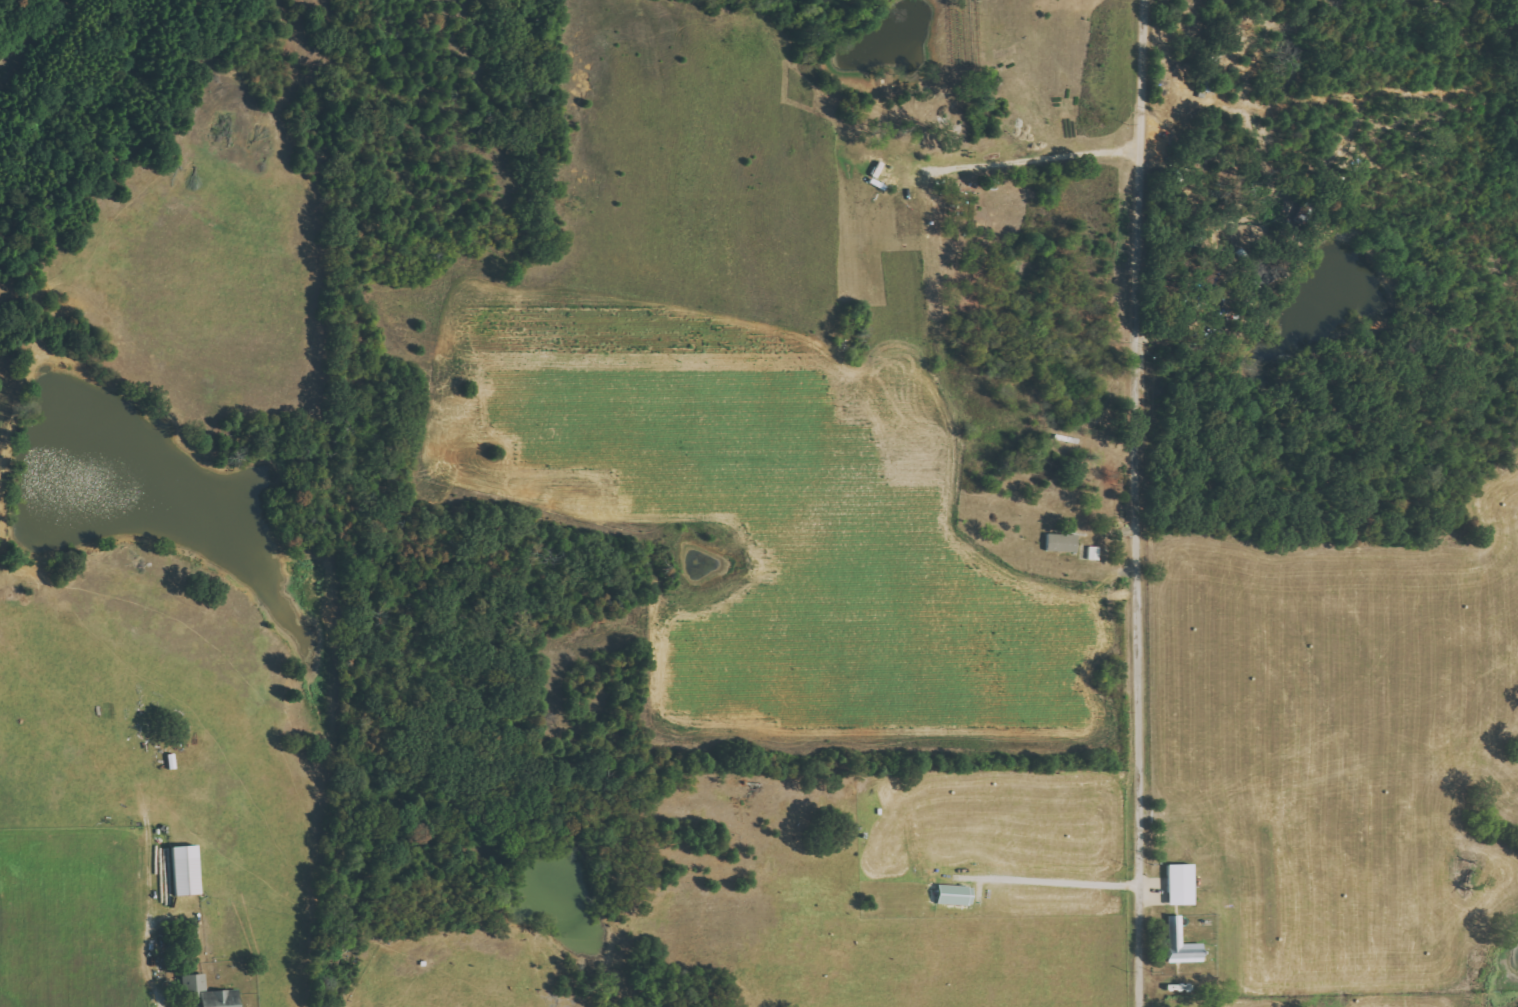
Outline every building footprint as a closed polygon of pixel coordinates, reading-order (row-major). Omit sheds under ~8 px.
[(1277,275),(1257,253),(1241,267),(1262,289),(1277,275)] [(1046,552),(1077,553),(1077,535),(1047,534),(1046,552)] [(1101,560),(1102,547),(1090,546),(1089,560),(1101,560)] [(172,895),(201,894),(199,845),(170,846),(172,895)] [(1168,905),(1194,905),(1193,864),(1167,864),(1168,905)] [(1181,915),(1168,916),(1169,953),(1167,953),(1168,963),(1203,961),(1202,943),(1182,944),(1181,915)] [(205,991),(205,974),(182,974),(183,991),(205,991)] [(239,990),(199,990),(199,1006),(239,1006),(239,990)]
